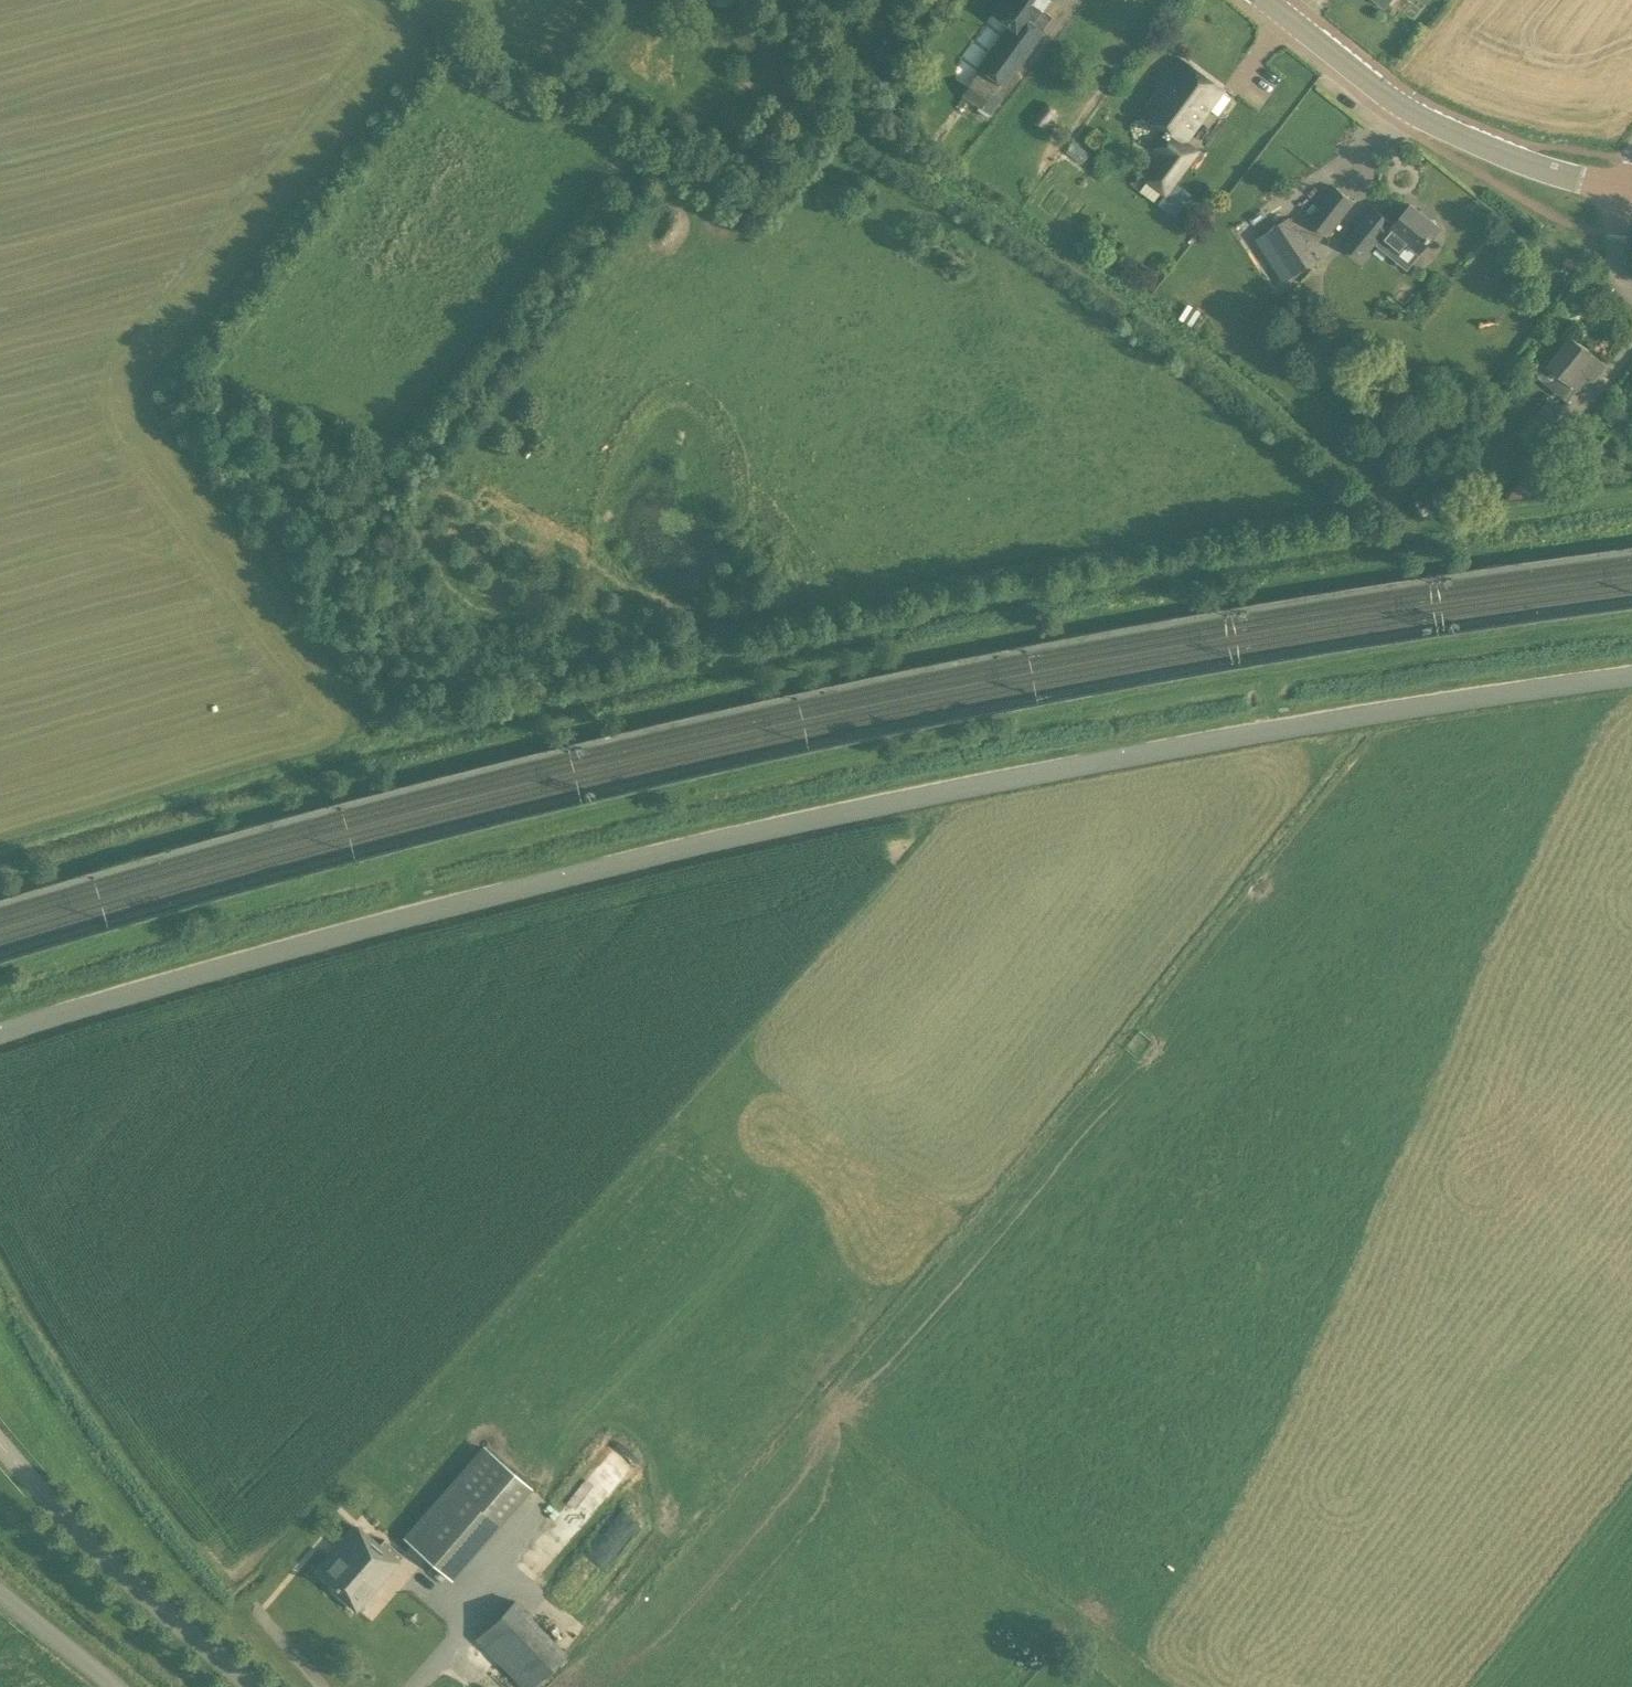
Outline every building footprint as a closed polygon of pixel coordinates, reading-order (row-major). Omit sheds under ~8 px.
[(1008,23),(976,66),(979,69),(959,95),(972,105),(973,103),(978,106),(976,109),(987,117),(989,113),(990,114),(1001,97),(992,91),(999,84),(1003,87),(1044,31),(1030,21),(1046,0),(1002,0),(993,12),(1008,23)] [(1148,114),(1166,127),(1152,147),(1163,155),(1145,180),(1146,181),(1140,190),(1154,200),(1161,191),(1166,195),(1200,150),(1186,139),(1223,89),(1186,61),(1148,114)] [(1032,125),(1040,130),(1052,113),(1045,108),(1032,125)] [(1081,166),(1089,155),(1073,143),(1065,153),(1081,166)] [(1327,237),(1355,202),(1335,187),(1308,222),(1327,237)] [(1440,228),(1411,205),(1395,224),(1373,205),(1342,243),(1361,260),(1375,243),(1393,258),(1400,249),(1412,259),(1419,261),(1426,258),(1428,251),(1425,246),(1440,228)] [(1317,260),(1289,216),(1255,238),(1272,263),(1284,255),(1288,261),(1285,263),(1290,272),(1295,269),(1297,273),(1317,260)] [(1184,309),(1180,315),(1193,323),(1197,317),(1184,309)] [(1605,366),(1571,338),(1552,361),(1548,357),(1536,371),(1537,377),(1566,400),(1575,389),(1576,390),(1587,376),(1593,381),(1605,366)] [(1577,417),(1549,395),(1531,417),(1559,440),(1577,417)] [(1535,463),(1512,492),(1524,502),(1547,473),(1535,463)] [(483,1445),(403,1537),(452,1580),(532,1487),(483,1445)] [(378,1547),(357,1528),(319,1572),(335,1586),(332,1589),(355,1610),(402,1557),(383,1541),(378,1547)] [(515,1600),(476,1638),(524,1686),(531,1686),(566,1653),(515,1600)]
